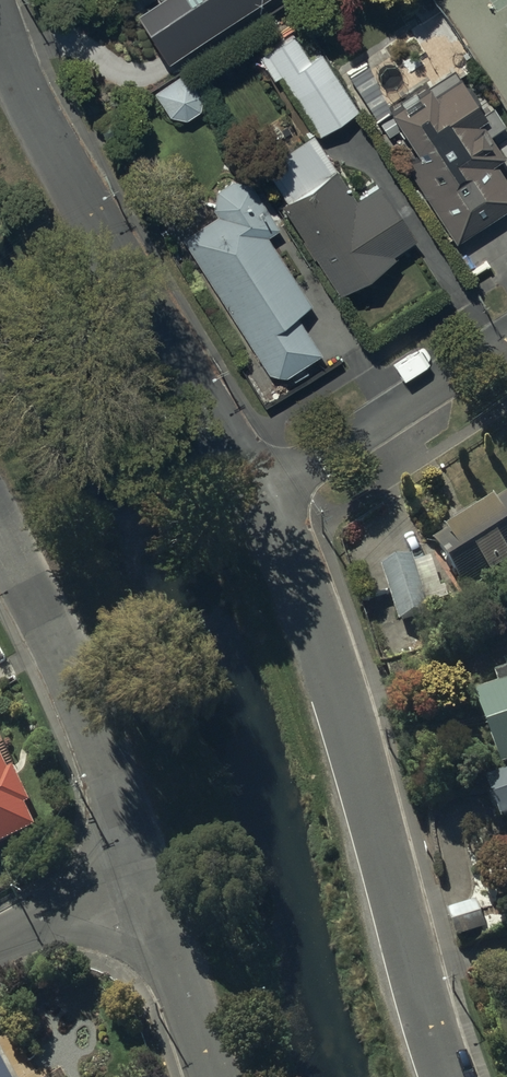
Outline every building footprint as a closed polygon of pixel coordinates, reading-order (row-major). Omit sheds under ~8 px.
[(155,45),(228,0),(148,0),(133,9),(155,45)] [(308,60),(293,35),(260,55),(274,78),(283,73),(320,133),(358,109),(322,51),(308,60)] [(201,93),(187,69),(154,91),(168,111),(182,115),(196,108),(201,93)] [(457,76),(432,92),(426,83),(389,108),(418,152),(406,161),(455,237),(506,203),(506,187),(489,159),(500,152),(476,117),(481,113),(457,76)] [(353,198),(312,132),(263,163),(339,285),(414,238),(378,182),(353,198)] [(275,225),(249,183),(232,179),(218,186),(214,203),(220,213),(184,235),(268,368),(284,372),(314,353),(288,312),(306,301),(262,233),(275,225)] [(440,548),(472,599),(506,576),(506,505),(440,548)] [(414,567),(412,560),(384,568),(400,622),(428,614),(426,606),(414,567)] [(432,561),(414,567),(426,606),(444,600),(432,561)] [(478,699),(503,768),(506,767),(506,689),(478,699)] [(38,833),(28,813),(33,810),(15,773),(10,775),(0,753),(0,851),(38,833)] [(490,781),(506,823),(506,775),(490,781)] [(487,933),(478,906),(449,916),(454,930),(458,942),(487,933)] [(0,1055),(0,1076),(12,1076),(0,1055)]
